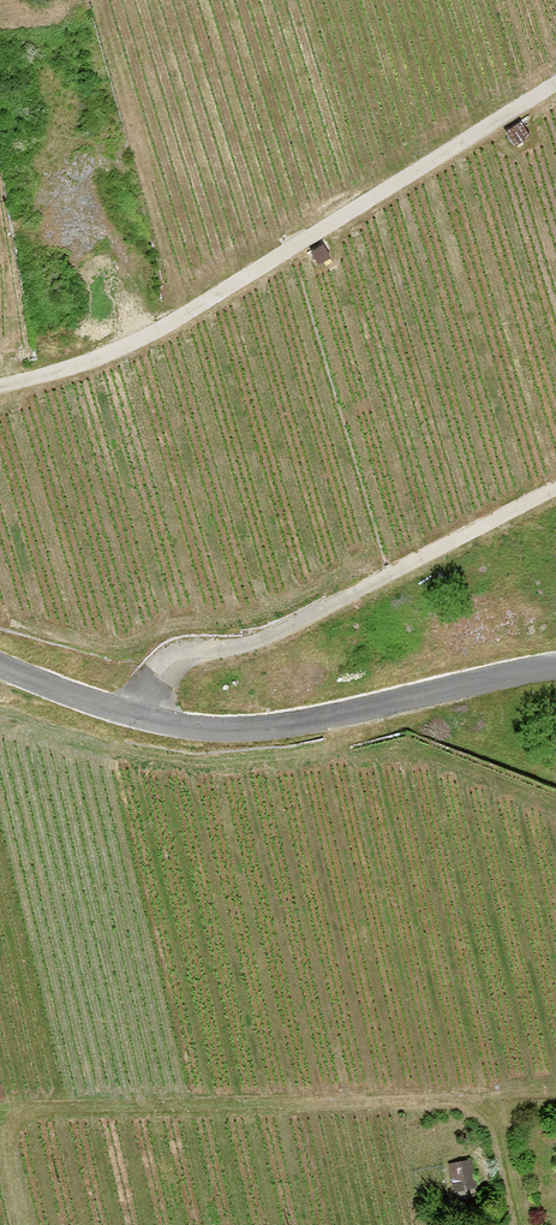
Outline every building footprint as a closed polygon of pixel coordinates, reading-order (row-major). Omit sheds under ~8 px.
[(451,1164),(462,1196),(487,1188),(476,1155),(451,1164)]
